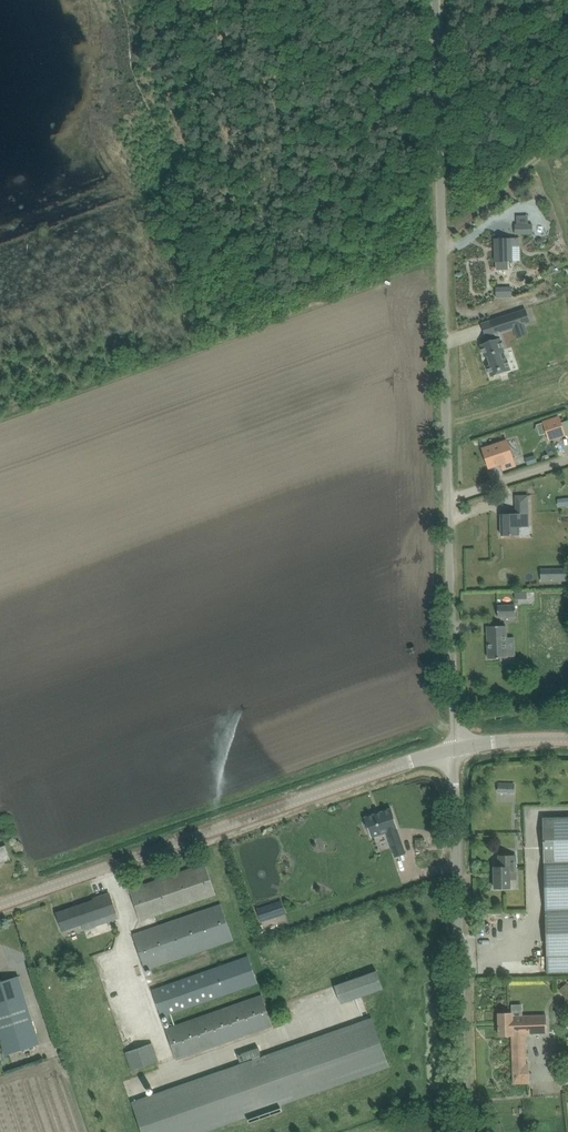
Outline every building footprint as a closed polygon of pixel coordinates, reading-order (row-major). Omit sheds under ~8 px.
[(533,223),(528,224),(517,224),(515,224),(515,234),(522,234),(533,234),(533,223)] [(509,270),(509,261),(513,261),(512,246),(519,246),(519,238),(506,238),(495,238),(496,262),(496,270),(509,270)] [(524,333),(522,324),(530,322),(526,309),(483,322),(487,335),(498,331),(500,339),(487,342),(496,373),(515,367),(506,337),(505,337),(503,330),(513,327),(516,335),(524,333)] [(530,342),(531,351),(558,347),(556,338),(530,342)] [(561,423),(559,417),(548,421),(552,432),(547,433),(550,440),(553,439),(565,435),(561,423)] [(507,441),(483,449),(489,467),(502,463),(504,469),(515,465),(507,441)] [(535,455),(526,458),(528,465),(538,462),(535,455)] [(519,535),(519,527),(529,527),(528,495),(516,496),(517,514),(501,514),(502,535),(519,535)] [(567,505),(567,497),(559,498),(559,506),(567,505)] [(566,568),(557,568),(558,581),(567,581),(566,568)] [(516,616),(516,605),(498,606),(498,617),(516,616)] [(507,657),(506,625),(488,626),(489,658),(507,657)] [(496,793),(496,801),(515,801),(515,793),(496,793)] [(398,828),(391,808),(365,817),(367,823),(365,824),(368,832),(370,831),(372,837),(387,832),(396,857),(406,853),(397,828),(398,828)] [(544,860),(567,859),(567,817),(543,817),(544,860)] [(426,850),(425,839),(416,840),(417,851),(426,850)] [(8,849),(6,846),(0,848),(0,863),(1,863),(1,862),(10,859),(11,860),(11,859),(8,849)] [(499,855),(500,867),(495,867),(495,888),(510,887),(510,879),(517,879),(516,855),(499,855)] [(205,863),(130,889),(141,921),(216,895),(205,863)] [(118,917),(113,904),(110,893),(94,899),(95,900),(57,913),(63,930),(82,923),(84,929),(118,917)] [(269,904),(274,918),(286,914),(282,900),(269,904)] [(221,903),(132,934),(144,970),(233,940),(221,903)] [(546,911),(547,973),(567,972),(567,910),(546,911)] [(248,957),(151,990),(160,1018),(257,985),(248,957)] [(335,986),(337,990),(342,1003),(363,996),(383,988),(377,971),(335,986)] [(4,1055),(38,1045),(22,986),(19,976),(0,982),(0,1041),(4,1055)] [(560,990),(567,999),(567,985),(566,984),(560,990)] [(177,1060),(273,1026),(262,994),(166,1028),(177,1060)] [(514,1083),(529,1082),(529,1064),(526,1064),(525,1034),(529,1034),(548,1033),(547,1014),(514,1015),(514,1013),(499,1013),(499,1035),(513,1035),(514,1083)] [(248,1117),(249,1118),(250,1123),(283,1111),(281,1107),(281,1105),(387,1068),(390,1067),(372,1017),(370,1017),(263,1055),(263,1056),(261,1057),(260,1055),(262,1054),(259,1048),(259,1047),(238,1054),(238,1055),(240,1062),(253,1058),(253,1059),(252,1060),(252,1059),(132,1101),(135,1109),(143,1131),(205,1131),(248,1117)] [(158,1061),(156,1053),(152,1043),(126,1052),(132,1070),(158,1061)]
